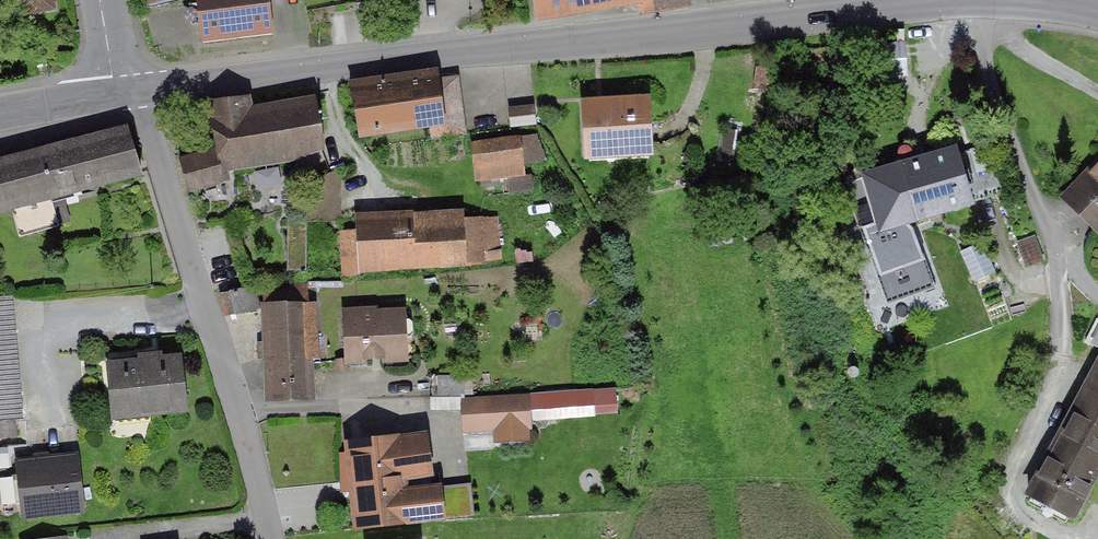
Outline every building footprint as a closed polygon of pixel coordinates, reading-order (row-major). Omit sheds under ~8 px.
[(12,21),(56,13),(54,0),(8,0),(12,21)] [(198,41),(273,34),(270,0),(194,0),(198,41)] [(534,19),(649,0),(531,0),(534,19)] [(354,82),(361,138),(462,126),(456,70),(354,82)] [(181,151),(188,184),(230,176),(227,164),(326,144),(315,91),(251,103),(249,91),(206,100),(215,144),(181,151)] [(649,95),(581,98),(584,159),(652,156),(649,95)] [(511,125),(536,123),(535,102),(509,104),(511,125)] [(0,154),(0,210),(142,173),(128,120),(0,154)] [(521,135),(469,142),(474,183),(526,176),(521,135)] [(879,235),(976,206),(957,145),(861,174),(879,235)] [(1061,192),(1097,226),(1097,152),(1061,192)] [(357,212),(359,273),(466,268),(463,207),(357,212)] [(501,217),(465,218),(468,266),(503,265),(501,217)] [(307,266),(307,219),(290,219),(289,266),(307,266)] [(875,225),(863,228),(888,304),(935,289),(915,225),(878,236),(875,225)] [(355,230),(339,230),(341,277),(357,276),(355,230)] [(1036,235),(1012,245),(1023,271),(1047,261),(1036,235)] [(984,243),(961,253),(975,283),(997,274),(984,243)] [(16,293),(0,294),(0,416),(23,415),(16,293)] [(314,295),(262,295),(261,403),(313,404),(314,295)] [(406,305),(340,308),(343,360),(408,358),(406,305)] [(180,352),(104,363),(111,418),(188,407),(180,352)] [(1022,503),(1074,530),(1097,483),(1097,356),(1022,503)] [(539,417),(619,413),(618,385),(537,389),(539,417)] [(461,398),(463,432),(494,430),(495,438),(531,436),(531,428),(529,394),(461,398)] [(427,427),(344,436),(354,524),(410,518),(410,521),(475,514),(471,482),(441,486),(440,479),(414,482),(413,473),(432,471),(427,427)] [(78,453),(13,460),(20,521),(85,514),(78,453)]
